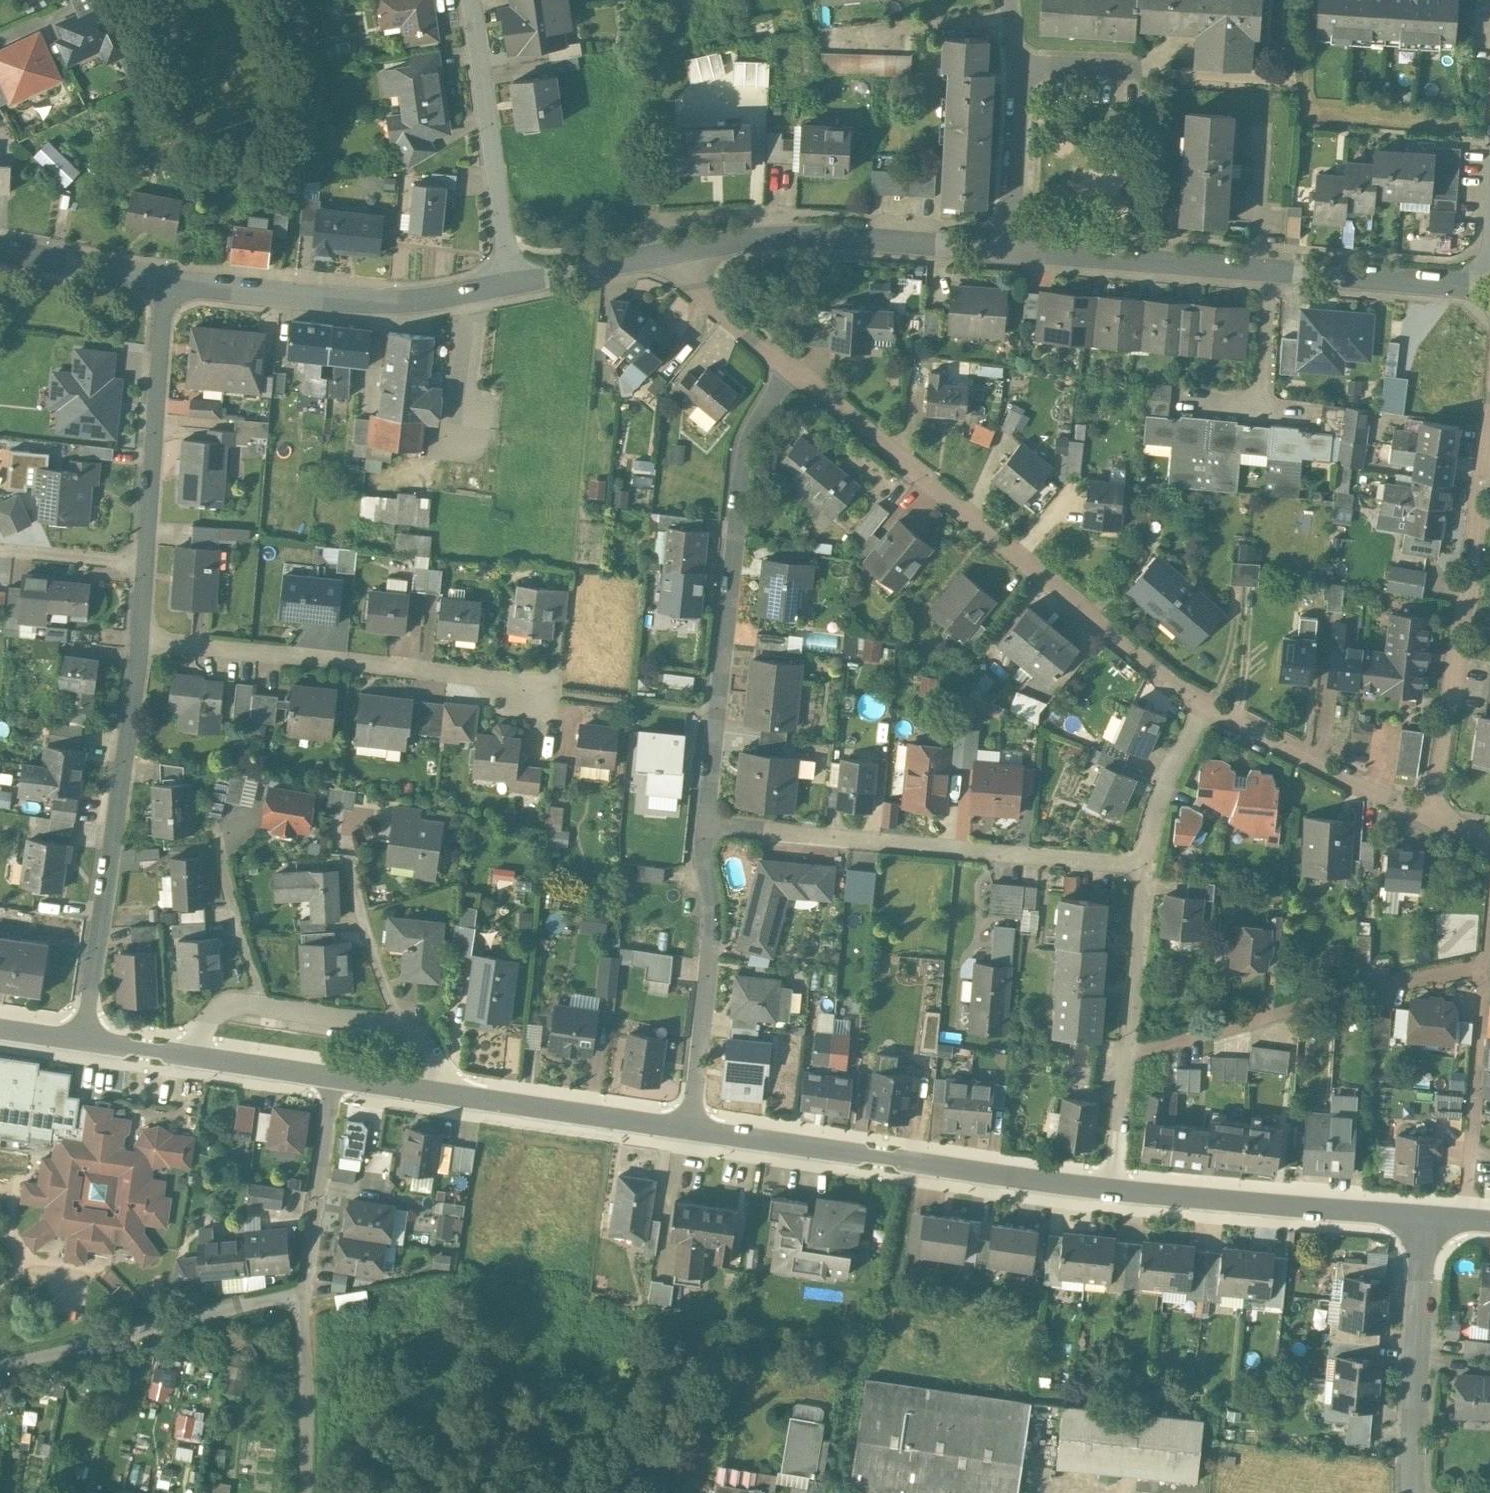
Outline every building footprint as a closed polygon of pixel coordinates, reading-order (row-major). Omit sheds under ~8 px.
[(79,16),(107,3),(106,0),(72,0),(79,16)] [(384,22),(404,19),(408,44),(440,39),(434,0),(380,0),(384,22)] [(513,7),(503,9),(510,53),(549,47),(565,45),(565,44),(558,0),(512,0),(513,7)] [(1040,28),(1042,29),(1042,23),(1135,30),(1134,35),(1135,35),(1136,26),(1138,0),(1042,0),(1040,28)] [(1201,0),(1138,0),(1136,26),(1154,27),(1155,21),(1199,24),(1201,0)] [(1199,24),(1199,30),(1205,31),(1203,63),(1197,62),(1197,64),(1249,68),(1251,34),(1259,35),(1261,0),(1201,0),(1199,24)] [(1388,0),(1319,0),(1317,29),(1331,39),(1371,42),(1371,32),(1385,33),(1384,42),(1385,42),(1388,0)] [(1385,42),(1386,33),(1400,34),(1399,44),(1439,46),(1440,37),(1454,38),(1457,0),(1388,0),(1385,42)] [(129,50),(108,2),(107,3),(79,16),(60,24),(66,36),(73,52),(74,52),(92,43),(94,47),(99,48),(102,47),(108,59),(129,50)] [(0,52),(0,74),(9,94),(10,93),(24,87),(27,93),(44,85),(41,79),(56,72),(39,34),(0,52)] [(989,38),(945,35),(944,65),(950,65),(947,118),(992,121),(994,72),(987,71),(989,38)] [(73,52),(66,36),(55,41),(67,66),(78,60),(74,52),(73,52)] [(580,41),(565,44),(565,45),(549,47),(551,59),(582,54),(580,41)] [(912,55),(821,52),(821,73),(911,76),(912,55)] [(439,56),(413,59),(414,67),(415,73),(441,70),(439,56)] [(578,56),(551,59),(553,71),(580,67),(578,56)] [(140,59),(129,63),(136,80),(147,75),(140,59)] [(769,66),(694,69),(694,93),(768,91),(769,66)] [(441,70),(415,73),(414,67),(386,71),(389,94),(409,91),(411,103),(405,104),(445,99),(441,70)] [(13,99),(10,93),(9,94),(0,74),(0,105),(13,99)] [(555,75),(513,81),(520,128),(561,122),(555,75)] [(445,99),(405,104),(407,117),(391,119),(394,142),(397,142),(403,154),(428,139),(427,138),(433,137),(433,133),(449,131),(445,99)] [(1233,115),(1189,112),(1181,220),(1226,223),(1233,115)] [(992,121),(947,118),(943,203),(988,205),(992,121)] [(751,124),(670,126),(671,170),(752,168),(751,124)] [(851,128),(802,125),(800,170),(801,170),(802,164),(829,165),(829,171),(848,172),(851,128)] [(781,133),(766,132),(765,162),(794,163),(795,140),(781,139),(781,133)] [(403,154),(401,155),(407,166),(409,165),(411,167),(430,155),(429,153),(435,150),(428,139),(403,154)] [(80,171),(49,141),(35,156),(66,186),(80,171)] [(1461,149),(1433,146),(1433,155),(1432,159),(1460,162),(1461,149)] [(1404,153),(1376,151),(1375,165),(1373,194),(1374,194),(1401,196),(1404,153)] [(1433,155),(1404,153),(1401,196),(1400,208),(1429,211),(1430,198),(1431,185),(1432,172),(1432,159),(1433,155)] [(1460,162),(1432,159),(1432,172),(1459,174),(1460,162)] [(1375,165),(1347,163),(1346,177),(1344,206),(1345,206),(1373,208),(1374,194),(1373,194),(1375,165)] [(9,192),(10,165),(0,165),(0,191),(9,192)] [(936,173),(872,169),(871,193),(935,196),(936,173)] [(431,185),(415,183),(413,198),(415,198),(411,228),(409,228),(409,230),(440,234),(446,187),(455,188),(457,175),(433,172),(431,185)] [(1459,174),(1432,172),(1431,185),(1458,186),(1459,174)] [(1346,177),(1318,175),(1315,218),(1344,220),(1345,206),(1344,206),(1346,177)] [(1458,186),(1431,185),(1430,198),(1457,200),(1458,186)] [(181,202),(131,193),(127,215),(155,220),(153,229),(176,233),(181,202)] [(321,200),(304,198),(300,234),(316,236),(319,209),(320,209),(321,200)] [(1457,200),(1430,198),(1429,211),(1456,213),(1457,200)] [(1301,207),(1288,206),(1288,215),(1300,216),(1301,207)] [(320,209),(319,209),(316,236),(314,255),(334,257),(335,241),(351,243),(350,251),(378,254),(382,215),(320,209)] [(290,214),(276,212),(274,231),(273,231),(272,236),(287,237),(290,214)] [(155,220),(127,215),(125,224),(153,229),(155,220)] [(1288,215),(1287,215),(1285,237),(1299,238),(1301,216),(1300,216),(1288,215)] [(267,218),(250,216),(248,228),(234,226),(230,261),(269,265),(272,236),(273,231),(266,230),(267,218)] [(1006,291),(956,287),(953,324),(980,326),(980,333),(1003,334),(1006,291)] [(1088,296),(1060,293),(1059,303),(1057,328),(1056,338),(1085,341),(1086,330),(1087,306),(1088,296)] [(1135,299),(1108,297),(1107,307),(1105,331),(1104,342),(1132,344),(1133,334),(1135,310),(1135,299)] [(629,302),(613,300),(610,322),(609,337),(612,340),(624,349),(649,319),(629,302)] [(1059,303),(1040,302),(1038,326),(1057,328),(1059,303)] [(1182,304),(1153,302),(1153,311),(1151,335),(1150,345),(1178,348),(1182,308),(1182,304)] [(1107,307),(1087,306),(1086,330),(1105,331),(1107,307)] [(1230,308),(1201,306),(1201,310),(1198,349),(1226,352),(1227,342),(1229,318),(1230,308)] [(813,308),(804,344),(833,347),(836,310),(813,308)] [(1201,310),(1182,308),(1178,348),(1198,349),(1201,310)] [(871,312),(836,309),(836,310),(833,347),(833,348),(868,350),(870,331),(871,312)] [(941,311),(925,310),(923,337),(940,338),(941,311)] [(1153,311),(1135,310),(1133,334),(1151,335),(1153,311)] [(1371,316),(1304,311),(1299,367),(1326,369),(1326,364),(1334,358),(1334,355),(1368,358),(1371,316)] [(893,313),(871,312),(870,331),(891,332),(893,313)] [(1248,319),(1229,318),(1227,342),(1246,343),(1248,319)] [(675,340),(649,319),(624,349),(636,359),(649,371),(675,340)] [(333,325),(293,320),(289,358),(307,360),(306,392),(310,393),(319,394),(327,394),(333,325)] [(610,322),(598,320),(596,347),(608,348),(608,345),(612,340),(609,337),(610,322)] [(372,330),(333,325),(327,394),(348,397),(349,364),(368,366),(372,330)] [(230,330),(194,327),(189,384),(205,386),(205,381),(225,383),(230,330)] [(265,333),(230,330),(225,383),(245,384),(244,390),(260,391),(262,374),(265,333)] [(434,336),(390,331),(385,369),(380,415),(371,414),(370,419),(368,442),(368,444),(392,447),(416,449),(415,456),(420,456),(421,450),(425,420),(437,422),(440,401),(432,400),(434,389),(429,388),(430,375),(434,336)] [(1390,342),(1381,412),(1391,413),(1395,377),(1399,343),(1390,342)] [(114,354),(78,350),(75,375),(111,379),(114,354)] [(649,371),(636,359),(624,373),(632,380),(630,383),(634,387),(637,384),(638,385),(649,371)] [(739,393),(707,367),(698,378),(688,370),(674,388),(684,397),(687,393),(718,418),(739,393)] [(285,373),(274,372),(273,375),(272,392),(283,393),(285,373)] [(968,388),(947,386),(948,373),(932,372),(928,412),(965,415),(968,388)] [(75,375),(55,373),(52,405),(72,407),(69,431),(115,436),(117,420),(114,420),(117,395),(119,396),(121,380),(111,379),(75,375)] [(273,375),(262,374),(260,391),(260,395),(272,396),(272,392),(273,375)] [(1408,378),(1395,377),(1391,413),(1403,415),(1408,378)] [(1172,385),(1149,383),(1148,399),(1170,401),(1172,385)] [(223,400),(193,398),(192,416),(222,418),(223,400)] [(1170,401),(1148,399),(1146,415),(1169,417),(1170,401)] [(317,405),(304,404),(302,420),(316,421),(317,405)] [(1345,407),(1323,404),(1320,432),(1333,433),(1333,434),(1341,435),(1345,407)] [(1371,411),(1347,407),(1343,437),(1367,440),(1371,411)] [(334,409),(326,409),(325,417),(333,418),(334,409)] [(1013,410),(1002,429),(1013,435),(1023,415),(1013,410)] [(1209,418),(1181,416),(1180,418),(1169,417),(1146,415),(1144,437),(1174,440),(1170,486),(1203,489),(1209,418)] [(370,419),(356,418),(354,441),(368,442),(370,419)] [(1237,421),(1209,418),(1203,489),(1235,492),(1239,447),(1269,449),(1271,427),(1237,424),(1237,421)] [(269,421),(235,419),(234,431),(236,431),(235,445),(249,446),(250,437),(268,438),(269,421)] [(988,443),(993,426),(974,420),(968,437),(988,443)] [(1458,426),(1423,421),(1421,438),(1410,432),(1394,429),(1392,445),(1454,454),(1458,426)] [(1299,427),(1271,424),(1269,449),(1265,494),(1296,498),(1301,452),(1331,455),(1333,434),(1333,433),(1320,432),(1299,430),(1299,427)] [(234,431),(209,429),(208,441),(225,442),(225,445),(235,445),(236,431),(234,431)] [(830,461),(800,436),(775,465),(787,474),(790,471),(809,486),(830,461)] [(1367,440),(1343,437),(1339,464),(1353,466),(1363,468),(1367,440)] [(208,441),(184,439),(183,441),(188,441),(186,468),(183,468),(181,502),(200,503),(199,505),(223,507),(223,505),(215,504),(217,476),(223,476),(225,445),(225,442),(208,441)] [(685,441),(671,439),(668,462),(683,463),(685,441)] [(1085,441),(1069,439),(1068,456),(1083,457),(1085,441)] [(1053,469),(1022,443),(994,477),(1025,503),(1053,469)] [(392,447),(368,444),(366,458),(386,460),(391,460),(392,447)] [(113,448),(85,445),(84,457),(112,460),(113,448)] [(1454,454),(1392,445),(1389,460),(1405,463),(1417,460),(1414,476),(1450,481),(1454,454)] [(49,453),(10,450),(7,489),(27,490),(27,485),(35,486),(37,467),(48,468),(49,453)] [(1083,457),(1068,456),(1065,478),(1081,480),(1083,457)] [(652,480),(653,457),(633,457),(633,479),(652,480)] [(386,460),(366,458),(365,469),(384,471),(386,460)] [(100,462),(72,460),(71,470),(62,470),(58,521),(87,523),(91,483),(98,483),(100,462)] [(860,485),(830,461),(809,486),(801,496),(820,512),(825,506),(835,514),(860,485)] [(1353,466),(1339,464),(1336,491),(1349,493),(1353,466)] [(37,467),(35,486),(34,493),(42,494),(40,519),(58,521),(62,470),(48,468),(37,467)] [(1414,476),(1397,473),(1395,485),(1412,488),(1414,476)] [(1450,481),(1414,476),(1412,488),(1395,485),(1386,483),(1383,498),(1446,509),(1450,481)] [(1124,484),(1088,481),(1085,513),(1084,525),(1119,528),(1120,516),(1121,516),(1124,484)] [(1349,493),(1336,491),(1335,505),(1352,508),(1354,494),(1349,493)] [(397,497),(363,494),(359,529),(394,532),(395,523),(428,526),(431,498),(416,496),(417,493),(398,492),(397,497)] [(18,494),(0,503),(0,526),(5,536),(32,523),(18,494)] [(1446,509),(1383,498),(1380,514),(1396,517),(1408,514),(1405,531),(1402,549),(1438,555),(1446,509)] [(880,502),(861,524),(872,533),(873,533),(891,511),(880,502)] [(690,516),(659,513),(658,525),(669,526),(689,528),(690,516)] [(1151,515),(1137,513),(1134,537),(1149,538),(1151,515)] [(866,560),(866,561),(898,588),(933,546),(900,519),(882,541),(866,560)] [(221,527),(193,525),(192,535),(220,537),(221,527)] [(665,568),(703,572),(708,530),(689,528),(669,526),(665,568)] [(250,529),(221,527),(220,537),(249,539),(250,529)] [(431,535),(397,532),(395,552),(429,556),(431,535)] [(872,533),(857,552),(866,560),(882,541),(873,533),(872,533)] [(220,537),(192,535),(191,547),(219,549),(220,537)] [(191,547),(178,546),(174,606),(210,608),(213,567),(218,568),(219,549),(191,547)] [(357,549),(339,547),(337,570),(355,572),(357,549)] [(813,564),(764,559),(764,560),(770,561),(768,578),(762,577),(762,578),(763,579),(759,612),(793,616),(797,582),(810,584),(813,564)] [(1189,585),(1160,560),(1133,590),(1147,602),(1152,596),(1167,610),(1189,585)] [(1246,563),(1233,562),(1231,584),(1245,585),(1246,563)] [(1260,564),(1246,563),(1245,585),(1258,586),(1260,564)] [(428,568),(414,566),(412,590),(426,592),(428,568)] [(1425,572),(1391,566),(1387,590),(1420,596),(1425,572)] [(442,569),(428,568),(426,592),(439,593),(442,569)] [(703,572),(665,568),(661,609),(699,613),(703,572)] [(965,573),(933,611),(950,625),(954,621),(965,631),(966,632),(977,619),(995,598),(965,573)] [(1326,575),(1309,573),(1307,592),(1324,594),(1325,583),(1326,583),(1326,575)] [(52,578),(24,575),(23,588),(20,620),(22,621),(47,623),(48,609),(51,582),(52,582),(52,578)] [(340,580),(315,577),(315,580),(289,577),(287,595),(283,594),(280,617),(282,617),(282,615),(311,618),(311,620),(336,623),(336,624),(337,624),(342,579),(341,579),(340,580)] [(52,582),(51,582),(48,609),(74,612),(73,618),(89,619),(92,586),(52,582)] [(1326,583),(1325,583),(1324,594),(1324,599),(1328,600),(1327,610),(1342,612),(1344,585),(1326,583)] [(558,590),(517,584),(514,603),(512,603),(508,631),(551,636),(554,618),(558,590)] [(1219,612),(1189,585),(1167,610),(1184,624),(1179,630),(1193,641),(1219,612)] [(9,586),(5,635),(20,637),(22,621),(20,620),(23,588),(9,586)] [(569,591),(558,590),(554,618),(565,620),(569,591)] [(409,596),(369,592),(366,625),(405,629),(409,596)] [(482,601),(442,597),(438,634),(457,636),(457,633),(478,635),(482,601)] [(1030,606),(1001,640),(1026,661),(1055,627),(1030,606)] [(1363,611),(1348,610),(1346,624),(1357,625),(1357,626),(1361,626),(1363,611)] [(1429,618),(1391,614),(1387,654),(1363,651),(1359,687),(1383,690),(1383,691),(1420,695),(1424,663),(1427,663),(1429,650),(1426,650),(1429,618)] [(1318,617),(1301,616),(1298,639),(1297,650),(1284,649),(1281,677),(1310,680),(1318,617)] [(977,619),(966,632),(965,631),(959,638),(970,647),(987,627),(977,619)] [(44,636),(67,637),(67,624),(44,623),(44,636)] [(1346,624),(1337,623),(1330,683),(1359,687),(1363,651),(1363,649),(1354,648),(1357,626),(1357,625),(1346,624)] [(1079,648),(1055,627),(1026,661),(1050,682),(1079,648)] [(791,636),(757,632),(756,647),(790,650),(791,636)] [(1298,639),(1285,637),(1284,649),(1297,650),(1298,639)] [(59,641),(35,639),(33,657),(57,659),(59,641)] [(100,661),(63,655),(59,686),(77,688),(74,709),(91,712),(94,691),(96,691),(100,661)] [(801,663),(753,658),(751,683),(756,683),(752,723),(762,724),(788,727),(794,727),(794,725),(789,724),(792,697),(797,698),(801,663)] [(987,671),(970,692),(981,697),(996,678),(987,671)] [(203,676),(173,673),(170,709),(172,709),(181,710),(179,728),(206,730),(208,710),(220,711),(223,682),(202,679),(203,676)] [(253,685),(238,683),(234,720),(249,722),(249,721),(252,693),(253,685)] [(1048,702),(1006,684),(992,701),(1039,723),(1040,712),(1048,702)] [(337,691),(294,686),(290,726),(313,728),(312,734),(332,736),(337,691)] [(278,696),(252,693),(249,721),(276,723),(278,696)] [(414,699),(387,696),(386,704),(362,701),(362,694),(361,693),(355,742),(357,742),(357,741),(359,742),(358,750),(387,753),(388,745),(407,747),(408,731),(411,731),(414,699)] [(445,702),(420,700),(416,732),(417,732),(418,730),(440,732),(440,734),(441,735),(445,702)] [(478,706),(445,702),(441,735),(440,739),(458,741),(459,737),(474,738),(478,706)] [(1165,714),(1136,702),(1118,743),(1132,750),(1147,756),(1165,714)] [(1481,716),(1480,718),(1482,718),(1475,763),(1474,763),(1473,764),(1489,767),(1489,718),(1481,716)] [(967,718),(954,717),(953,729),(966,730),(966,727),(967,718)] [(1374,723),(1354,720),(1353,731),(1372,733),(1374,723)] [(84,725),(51,721),(49,734),(81,739),(84,725)] [(788,727),(762,724),(760,735),(786,738),(788,727)] [(500,725),(496,728),(495,736),(478,734),(474,774),(493,776),(494,771),(516,773),(515,781),(516,781),(521,739),(512,738),(513,730),(510,726),(500,725)] [(616,729),(582,725),(578,760),(612,763),(616,729)] [(979,729),(966,727),(966,730),(962,766),(975,767),(975,762),(976,762),(979,729)] [(966,730),(953,729),(951,747),(950,765),(962,766),(966,730)] [(1424,732),(1402,729),(1395,774),(1417,777),(1424,732)] [(684,734),(640,730),(637,767),(639,767),(638,769),(649,770),(647,790),(680,793),(682,767),(681,767),(684,734)] [(786,738),(760,735),(759,749),(785,751),(786,738)] [(1132,750),(1118,743),(1109,739),(1104,751),(1127,761),(1132,750)] [(951,747),(910,743),(904,806),(945,810),(950,765),(951,747)] [(85,751),(48,745),(44,766),(25,763),(20,793),(42,796),(42,789),(78,794),(85,751)] [(1127,761),(1104,751),(1099,762),(1106,766),(1106,765),(1122,772),(1127,761)] [(798,757),(746,752),(743,779),(740,778),(737,804),(792,810),(795,775),(801,776),(803,759),(798,758),(798,757)] [(875,762),(845,758),(842,784),(840,808),(870,811),(875,762)] [(1223,759),(1209,758),(1202,769),(1200,769),(1197,796),(1230,816),(1231,817),(1239,791),(1240,785),(1234,785),(1236,771),(1230,768),(1230,764),(1223,759)] [(185,765),(159,761),(160,784),(186,782),(185,765)] [(567,762),(556,761),(553,785),(565,786),(567,762)] [(606,776),(608,766),(581,761),(579,771),(606,776)] [(976,762),(975,762),(975,767),(971,810),(995,812),(999,764),(976,762)] [(1023,766),(999,764),(995,812),(1019,814),(1023,766)] [(1122,772),(1106,765),(1106,766),(1090,803),(1119,816),(1135,778),(1122,772)] [(542,767),(528,766),(525,792),(539,794),(542,767)] [(1260,769),(1251,768),(1247,775),(1246,786),(1240,785),(1239,791),(1231,817),(1230,816),(1228,820),(1254,835),(1266,836),(1265,844),(1278,845),(1281,815),(1276,814),(1279,787),(1277,787),(1272,774),(1262,773),(1260,769)] [(248,775),(232,771),(229,783),(225,801),(241,804),(248,775)] [(229,783),(218,781),(210,816),(221,818),(225,801),(229,783)] [(160,784),(154,784),(157,835),(193,833),(190,782),(186,782),(160,784)] [(842,784),(830,783),(828,806),(840,808),(842,784)] [(352,809),(354,787),(329,784),(326,806),(352,809)] [(314,796),(270,789),(264,822),(278,825),(277,831),(293,833),(294,828),(308,830),(314,796)] [(78,800),(55,797),(52,818),(75,821),(78,800)] [(899,803),(883,801),(881,825),(897,826),(899,803)] [(1191,806),(1182,805),(1180,819),(1176,818),(1173,840),(1189,842),(1201,821),(1202,813),(1191,806)] [(442,825),(420,821),(421,812),(396,809),(397,806),(395,806),(391,836),(395,837),(392,858),(387,858),(387,859),(416,864),(414,876),(416,876),(417,870),(435,873),(442,825)] [(563,808),(551,807),(549,823),(561,824),(563,808)] [(52,818),(39,816),(37,831),(73,835),(75,821),(52,818)] [(1343,818),(1308,816),(1305,866),(1326,867),(1325,873),(1346,874),(1349,875),(1350,858),(1351,834),(1342,834),(1343,818)] [(568,848),(570,832),(550,829),(547,852),(560,853),(560,847),(568,848)] [(72,845),(31,839),(24,885),(61,891),(65,860),(70,861),(72,845)] [(1374,841),(1362,840),(1361,859),(1360,868),(1373,869),(1374,841)] [(1422,850),(1390,847),(1386,887),(1419,889),(1422,850)] [(159,848),(135,849),(136,860),(160,859),(159,848)] [(202,857),(171,858),(173,907),(205,905),(202,857)] [(1361,859),(1350,858),(1349,875),(1346,874),(1346,885),(1359,886),(1360,868),(1361,859)] [(807,865),(761,860),(739,946),(771,954),(786,897),(784,897),(787,886),(805,887),(807,865)] [(820,869),(809,868),(809,866),(807,865),(805,887),(804,896),(818,897),(819,892),(821,867),(820,867),(820,869)] [(844,866),(843,898),(871,899),(871,867),(844,866)] [(835,869),(821,867),(819,892),(833,893),(835,869)] [(335,870),(275,874),(277,899),(313,897),(314,918),(314,920),(325,919),(338,919),(335,870)] [(1215,883),(1188,880),(1187,896),(1202,898),(1202,899),(1213,900),(1215,883)] [(1024,886),(992,883),(990,915),(1021,917),(1022,909),(1024,886)] [(1077,885),(1066,884),(1064,897),(1076,899),(1077,885)] [(1038,887),(1024,886),(1022,909),(1036,910),(1038,887)] [(1187,896),(1166,894),(1166,902),(1161,906),(1160,911),(1164,915),(1162,934),(1180,936),(1185,941),(1192,942),(1198,937),(1202,899),(1202,898),(1187,896)] [(1107,903),(1062,899),(1058,943),(1060,944),(1103,948),(1107,903)] [(597,909),(583,908),(580,929),(595,930),(597,909)] [(205,909),(179,911),(180,924),(205,922),(205,909)] [(1283,916),(1270,914),(1269,928),(1268,939),(1280,940),(1283,916)] [(314,918),(300,919),(301,933),(325,931),(325,919),(314,920),(314,918)] [(408,947),(440,950),(442,923),(391,918),(389,945),(408,947)] [(205,922),(180,924),(172,924),(172,937),(206,935),(205,922)] [(155,925),(131,926),(132,940),(156,939),(155,925)] [(1269,928),(1236,925),(1235,937),(1229,942),(1228,949),(1233,955),(1232,965),(1265,968),(1268,939),(1269,928)] [(473,928),(454,926),(451,951),(471,953),(473,928)] [(992,964),(975,963),(969,1030),(1005,1033),(1014,927),(995,926),(992,964)] [(325,931),(301,933),(302,945),(326,943),(325,931)] [(42,994),(50,943),(24,939),(23,942),(0,938),(0,987),(42,994)] [(218,938),(179,940),(181,982),(203,981),(203,984),(220,983),(218,938)] [(326,943),(302,945),(302,946),(309,946),(311,971),(304,972),(305,991),(349,988),(347,942),(326,943)] [(1103,948),(1060,944),(1055,990),(1060,991),(1056,1035),(1098,1039),(1103,992),(1101,992),(1105,948),(1103,948)] [(440,950),(408,947),(405,976),(437,979),(440,950)] [(633,949),(620,947),(619,962),(631,964),(633,949)] [(649,951),(633,949),(631,964),(647,966),(649,951)] [(120,980),(153,979),(152,951),(120,953),(121,961),(119,961),(120,980)] [(598,951),(593,991),(613,993),(619,954),(598,951)] [(673,955),(649,951),(647,966),(646,979),(670,982),(673,955)] [(516,960),(476,954),(472,983),(485,985),(480,1018),(508,1022),(516,960)] [(962,954),(960,973),(970,975),(972,955),(962,954)] [(891,966),(873,965),(872,974),(891,976),(891,966)] [(944,974),(921,972),(920,994),(928,995),(929,992),(942,993),(944,974)] [(780,979),(736,975),(735,992),(743,993),(742,999),(736,998),(735,1014),(735,1015),(757,1017),(790,1021),(790,1019),(789,1019),(790,1011),(792,987),(779,985),(780,979)] [(153,979),(120,980),(120,1001),(134,1000),(139,1004),(154,1004),(153,979)] [(942,993),(929,992),(928,995),(926,1011),(941,1013),(942,993)] [(854,997),(836,996),(834,1024),(852,1025),(854,997)] [(1451,1003),(1413,1000),(1410,1037),(1451,1041),(1454,1008),(1451,1003)] [(597,1012),(556,1006),(555,1009),(551,1013),(549,1024),(553,1029),(550,1047),(565,1049),(565,1051),(575,1053),(576,1051),(591,1053),(597,1012)] [(941,1013),(926,1011),(920,1053),(937,1055),(941,1013)] [(757,1017),(735,1015),(735,1014),(732,1013),(731,1026),(756,1029),(757,1017)] [(1391,1017),(1374,1016),(1373,1047),(1390,1048),(1391,1017)] [(756,1029),(731,1026),(730,1040),(757,1043),(759,1029),(756,1029)] [(821,1073),(807,1071),(802,1106),(826,1110),(833,1033),(819,1032),(815,1064),(822,1065),(821,1073)] [(665,1038),(630,1033),(623,1080),(658,1085),(665,1038)] [(850,1036),(833,1033),(826,1110),(849,1113),(852,1077),(836,1075),(837,1067),(846,1068),(850,1036)] [(1094,1038),(1071,1036),(1068,1063),(1092,1065),(1094,1038)] [(757,1043),(730,1040),(724,1095),(755,1099),(757,1081),(762,1082),(764,1070),(767,1070),(770,1044),(757,1043)] [(1291,1051),(1252,1045),(1249,1069),(1288,1075),(1291,1051)] [(57,1141),(64,1143),(65,1134),(80,1136),(85,1108),(77,1106),(79,1095),(69,1093),(72,1073),(39,1068),(40,1062),(0,1056),(0,1139),(30,1144),(31,1137),(57,1141)] [(1249,1058),(1213,1056),(1212,1080),(1248,1082),(1249,1069),(1249,1058)] [(896,1059),(877,1057),(869,1115),(885,1117),(885,1119),(906,1122),(910,1092),(915,1092),(917,1076),(894,1072),(896,1059)] [(1092,1065),(1068,1063),(1066,1086),(1089,1088),(1092,1065)] [(1202,1091),(1202,1065),(1175,1065),(1175,1090),(1202,1091)] [(947,1078),(935,1078),(933,1101),(945,1102),(947,1078)] [(971,1081),(947,1078),(945,1102),(942,1128),(954,1129),(955,1127),(965,1128),(965,1130),(966,1130),(971,1081)] [(994,1083),(971,1081),(966,1130),(967,1130),(967,1128),(978,1129),(978,1131),(990,1132),(992,1106),(994,1083)] [(1006,1084),(994,1083),(992,1106),(1004,1107),(1006,1084)] [(1332,1093),(1331,1114),(1354,1115),(1355,1113),(1356,1113),(1358,1113),(1358,1094),(1332,1093)] [(1462,1095),(1438,1093),(1437,1117),(1460,1119),(1462,1095)] [(1100,1102),(1064,1097),(1057,1144),(1092,1149),(1100,1102)] [(1175,1100),(1162,1098),(1162,1103),(1163,1103),(1160,1122),(1175,1125),(1175,1100)] [(1398,1118),(1398,1098),(1387,1098),(1387,1118),(1398,1118)] [(230,1134),(255,1136),(258,1102),(233,1100),(230,1134)] [(1175,1125),(1160,1122),(1163,1103),(1162,1103),(1150,1101),(1142,1157),(1170,1161),(1175,1125)] [(113,1109),(85,1104),(85,1108),(80,1136),(65,1134),(64,1143),(57,1141),(54,1160),(44,1158),(40,1184),(25,1182),(22,1201),(47,1205),(44,1223),(39,1222),(22,1234),(34,1250),(50,1237),(51,1232),(69,1235),(65,1260),(85,1262),(87,1248),(113,1252),(115,1242),(133,1244),(132,1250),(144,1266),(160,1254),(148,1238),(142,1237),(144,1223),(166,1226),(170,1198),(163,1197),(165,1181),(151,1179),(152,1167),(168,1163),(191,1166),(196,1138),(173,1134),(159,1126),(144,1130),(136,1143),(135,1150),(126,1149),(123,1144),(124,1135),(128,1132),(130,1120),(112,1117),(113,1109)] [(307,1113),(275,1109),(274,1113),(275,1113),(271,1140),(270,1145),(301,1149),(307,1113)] [(1331,1114),(1307,1112),(1308,1110),(1306,1110),(1304,1135),(1305,1135),(1303,1166),(1301,1166),(1300,1167),(1328,1169),(1331,1114)] [(260,1111),(257,1138),(271,1140),(274,1113),(260,1111)] [(1354,1115),(1331,1114),(1328,1169),(1355,1170),(1355,1169),(1352,1169),(1354,1138),(1356,1113),(1355,1113),(1354,1115)] [(1210,1130),(1175,1125),(1170,1161),(1208,1166),(1209,1161),(1242,1167),(1248,1123),(1212,1117),(1210,1130)] [(1280,1128),(1248,1123),(1242,1167),(1276,1171),(1279,1147),(1278,1147),(1280,1128)] [(423,1130),(409,1128),(402,1172),(419,1175),(420,1169),(435,1171),(441,1133),(437,1132),(437,1128),(424,1126),(423,1130)] [(1434,1137),(1398,1134),(1395,1177),(1431,1179),(1433,1152),(1441,1152),(1442,1139),(1434,1138),(1434,1137)] [(360,1146),(337,1143),(334,1167),(357,1170),(360,1146)] [(476,1147),(452,1144),(449,1167),(472,1170),(476,1147)] [(357,1170),(334,1167),(332,1178),(355,1182),(357,1170)] [(655,1180),(620,1175),(611,1233),(630,1236),(631,1230),(645,1233),(644,1242),(645,1242),(646,1242),(649,1218),(655,1180)] [(263,1183),(252,1182),(250,1193),(261,1195),(263,1183)] [(285,1187),(263,1183),(261,1195),(274,1197),(283,1198),(285,1187)] [(815,1213),(807,1211),(808,1202),(772,1196),(769,1217),(780,1218),(775,1250),(784,1252),(782,1268),(836,1276),(836,1272),(848,1274),(851,1252),(847,1251),(848,1243),(850,1243),(853,1224),(863,1225),(866,1204),(817,1197),(815,1213)] [(283,1198),(274,1197),(273,1207),(281,1208),(283,1198)] [(390,1240),(395,1206),(351,1200),(346,1232),(343,1232),(342,1233),(390,1240)] [(466,1203),(444,1200),(442,1211),(464,1215),(466,1203)] [(702,1241),(706,1205),(677,1201),(672,1237),(680,1238),(702,1241)] [(706,1205),(702,1241),(706,1241),(717,1243),(715,1261),(729,1263),(737,1209),(706,1205)] [(454,1215),(439,1212),(434,1239),(450,1241),(454,1215)] [(947,1216),(924,1213),(919,1252),(941,1256),(947,1216)] [(969,1220),(947,1216),(941,1256),(963,1259),(969,1220)] [(661,1220),(649,1218),(646,1242),(645,1242),(644,1251),(656,1253),(661,1220)] [(981,1221),(969,1220),(963,1259),(975,1261),(975,1260),(979,1238),(981,1221)] [(1015,1226),(993,1223),(990,1240),(987,1262),(1010,1265),(1015,1226)] [(1038,1230),(1015,1226),(1010,1265),(1032,1269),(1038,1230)] [(287,1227),(246,1231),(246,1236),(250,1272),(291,1268),(287,1227)] [(223,1238),(214,1239),(213,1228),(200,1229),(199,1256),(198,1277),(199,1277),(223,1274),(223,1238)] [(390,1240),(342,1233),(337,1266),(381,1273),(386,1240),(390,1241),(390,1240)] [(1063,1257),(1047,1256),(1044,1283),(1062,1285),(1063,1274),(1085,1277),(1089,1236),(1066,1233),(1065,1236),(1063,1257)] [(1065,1236),(1049,1234),(1047,1256),(1063,1257),(1065,1236)] [(246,1236),(223,1238),(223,1274),(250,1272),(246,1236)] [(1114,1239),(1089,1236),(1085,1277),(1107,1279),(1106,1290),(1123,1292),(1126,1264),(1111,1263),(1114,1241),(1114,1239)] [(701,1283),(706,1241),(702,1241),(680,1238),(674,1280),(701,1283)] [(990,1240),(979,1238),(975,1260),(987,1262),(990,1240)] [(1129,1242),(1114,1241),(1111,1263),(1126,1264),(1129,1242)] [(1142,1266),(1126,1264),(1123,1292),(1142,1294),(1143,1283),(1164,1286),(1169,1244),(1145,1242),(1144,1244),(1142,1266)] [(1144,1244),(1129,1242),(1126,1264),(1142,1266),(1144,1244)] [(1193,1247),(1169,1244),(1164,1286),(1186,1288),(1185,1298),(1203,1300),(1206,1273),(1190,1271),(1193,1249),(1193,1247)] [(1221,1274),(1206,1273),(1203,1300),(1220,1302),(1222,1290),(1244,1293),(1248,1251),(1224,1248),(1224,1252),(1221,1274)] [(1208,1250),(1193,1249),(1190,1271),(1206,1273),(1208,1250)] [(1224,1252),(1208,1250),(1206,1273),(1221,1274),(1224,1252)] [(1272,1254),(1248,1251),(1244,1293),(1266,1295),(1265,1305),(1282,1307),(1285,1280),(1270,1278),(1272,1256),(1272,1254)] [(199,1256),(182,1257),(178,1283),(196,1281),(198,1279),(199,1277),(198,1277),(199,1256)] [(1288,1258),(1272,1256),(1270,1278),(1285,1280),(1288,1258)] [(177,1258),(173,1283),(178,1283),(182,1257),(177,1258)] [(1385,1281),(1363,1279),(1365,1263),(1337,1260),(1334,1289),(1332,1291),(1331,1299),(1343,1301),(1385,1305),(1387,1281),(1385,1281)] [(1387,1265),(1365,1263),(1363,1279),(1385,1281),(1387,1265)] [(1485,1263),(1479,1322),(1489,1323),(1489,1264),(1485,1263)] [(663,1280),(652,1279),(649,1301),(660,1303),(663,1282),(663,1280)] [(674,1284),(663,1282),(660,1303),(671,1304),(674,1284)] [(367,1287),(335,1293),(337,1306),(369,1301),(367,1287)] [(1343,1301),(1341,1323),(1332,1322),(1330,1340),(1358,1342),(1359,1327),(1382,1329),(1383,1329),(1385,1305),(1343,1301)] [(1382,1329),(1359,1327),(1358,1342),(1380,1345),(1382,1329)] [(1466,1339),(1464,1355),(1489,1359),(1489,1343),(1466,1339)] [(1378,1361),(1356,1358),(1358,1342),(1330,1340),(1328,1358),(1338,1359),(1336,1380),(1378,1385),(1381,1361),(1378,1361)] [(1380,1345),(1358,1342),(1356,1358),(1378,1361),(1380,1345)] [(149,1376),(148,1395),(167,1397),(169,1369),(160,1368),(159,1377),(149,1376)] [(1458,1375),(1456,1414),(1489,1416),(1489,1377),(1458,1375)] [(867,1377),(850,1492),(1018,1492),(1031,1401),(867,1377)] [(1378,1385),(1336,1380),(1334,1402),(1324,1401),(1322,1419),(1348,1422),(1350,1422),(1351,1406),(1374,1408),(1376,1408),(1378,1385)] [(792,1399),(790,1411),(821,1418),(824,1406),(792,1399)] [(1203,1419),(1063,1405),(1056,1466),(1197,1481),(1203,1419)] [(1374,1408),(1351,1406),(1350,1422),(1372,1424),(1374,1408)] [(174,1429),(198,1434),(203,1415),(178,1410),(174,1429)] [(824,1421),(791,1415),(782,1470),(814,1476),(824,1421)] [(1350,1422),(1348,1422),(1346,1442),(1370,1444),(1372,1424),(1350,1422)] [(719,1464),(714,1492),(764,1492),(765,1488),(778,1491),(781,1474),(719,1464)] [(809,1478),(807,1492),(824,1492),(826,1481),(809,1478)]
